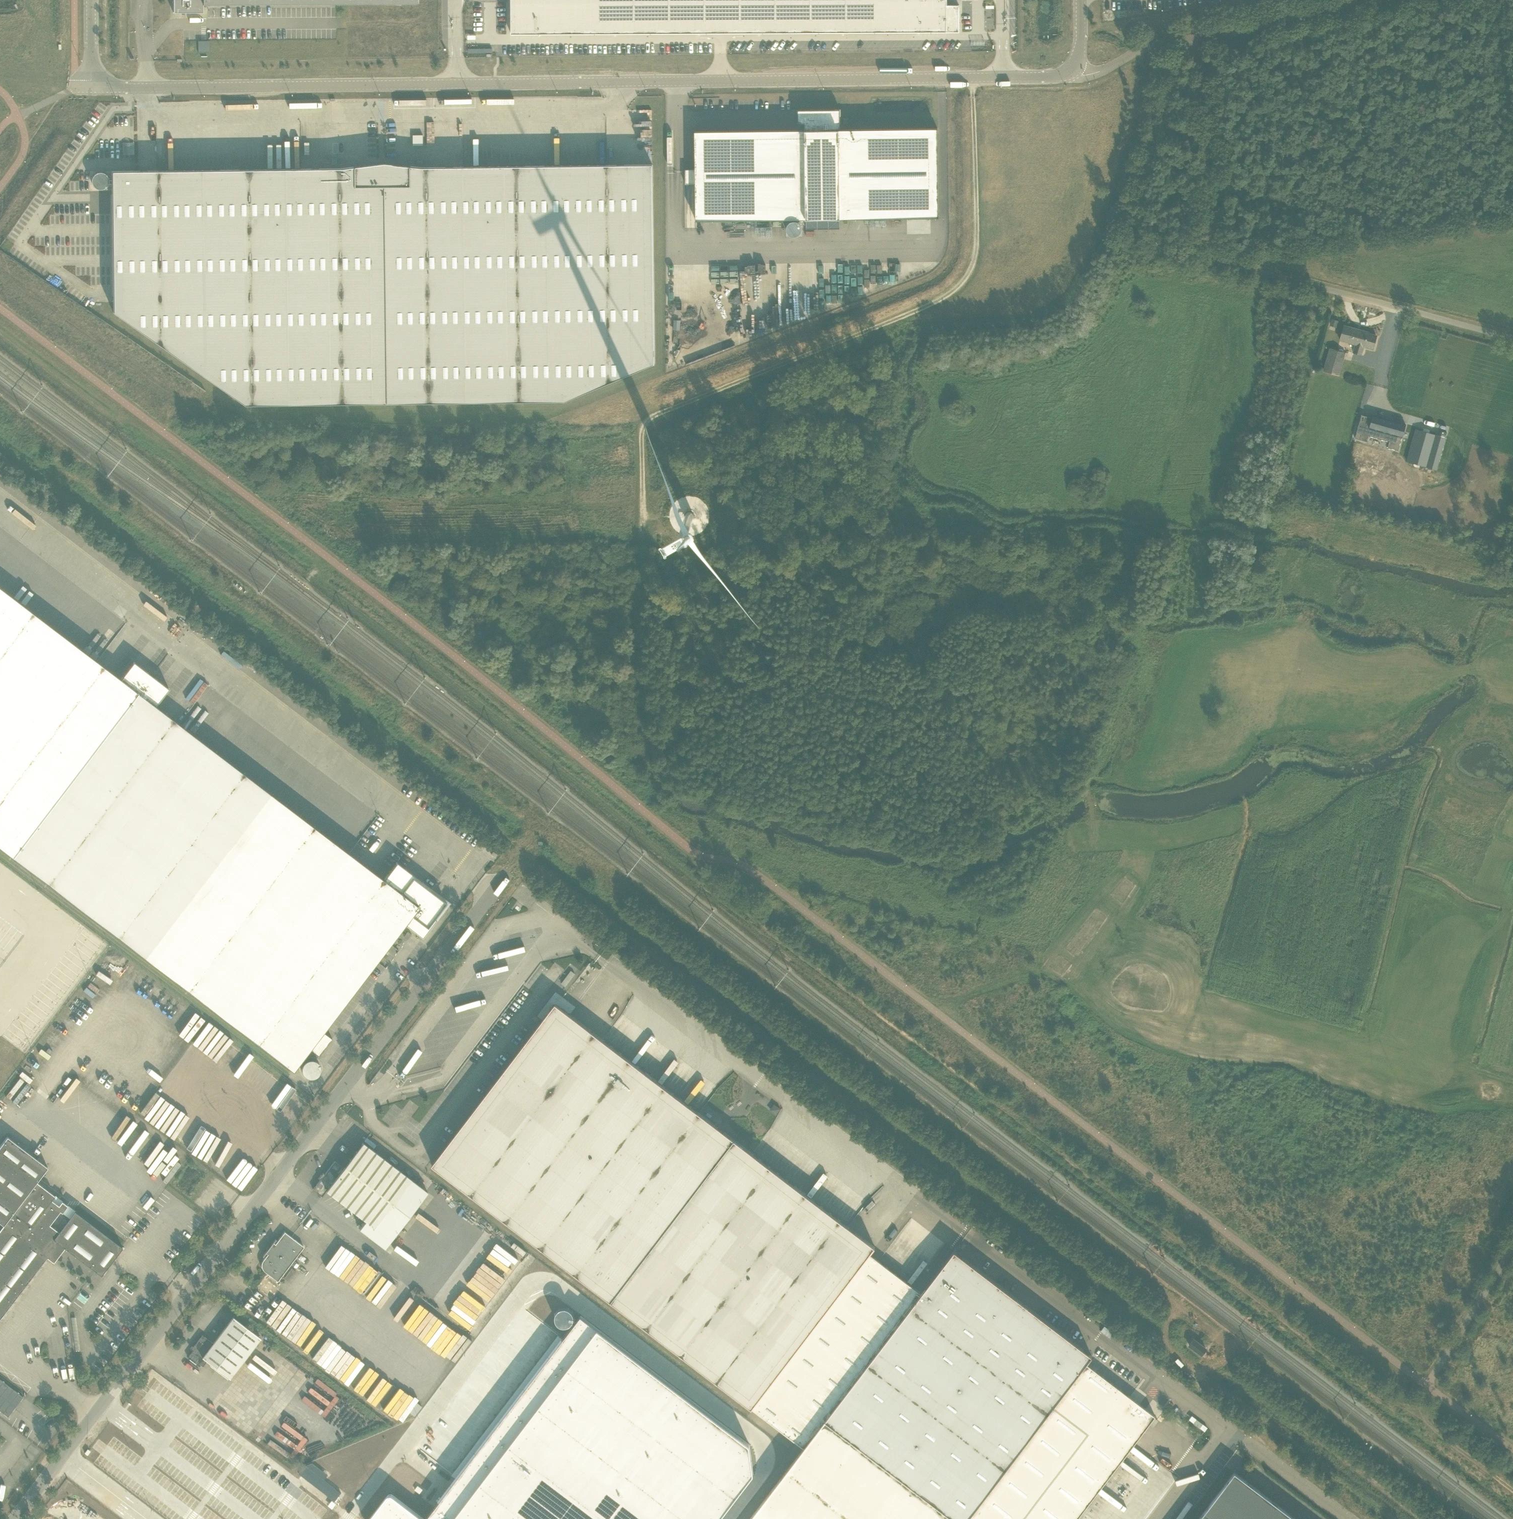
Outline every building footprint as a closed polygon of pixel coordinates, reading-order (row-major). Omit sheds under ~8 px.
[(203,12),(203,4),(203,0),(173,0),(173,12),(203,12)] [(513,33),(946,31),(946,30),(957,30),(957,18),(958,18),(958,5),(946,5),(946,0),(513,0),(513,33)] [(210,51),(210,40),(198,40),(198,51),(210,51)] [(696,220),(806,219),(840,219),(939,217),(938,128),(840,130),(840,109),(824,109),(798,110),(798,124),(805,124),(805,130),(695,131),(695,169),(685,169),(685,184),(696,184),(696,220)] [(424,167),(382,163),(340,168),(112,171),(113,313),(244,405),(565,401),(655,363),(653,164),(424,167)] [(1336,328),(1339,321),(1331,319),(1329,325),(1336,328)] [(1373,349),(1376,336),(1368,334),(1369,332),(1344,326),(1340,340),(1355,344),(1353,352),(1362,355),(1364,346),(1373,349)] [(1323,371),(1339,375),(1345,352),(1330,347),(1323,371)] [(1433,366),(1436,354),(1429,352),(1425,364),(1433,366)] [(1368,435),(1381,439),(1381,437),(1391,440),(1392,434),(1402,437),(1405,425),(1406,424),(1373,415),(1369,429),(1370,429),(1368,435)] [(1429,433),(1421,463),(1440,468),(1449,438),(1429,433)] [(153,963),(293,1070),(309,1049),(319,1056),(332,1039),(322,1031),(405,924),(422,937),(437,918),(434,916),(445,901),(431,890),(433,888),(397,861),(384,878),(279,798),(156,705),(169,687),(152,674),(134,661),(121,678),(0,587),(0,847),(12,856),(153,963)] [(750,1407),(873,1245),(568,1013),(573,1006),(556,993),(540,1014),(545,1018),(432,1164),(750,1407)] [(304,1068),(314,1078),(325,1067),(316,1057),(304,1068)] [(47,1257),(49,1258),(51,1256),(53,1258),(63,1246),(101,1275),(122,1247),(75,1210),(70,1217),(63,1212),(68,1205),(62,1201),(59,1205),(52,1199),(55,1195),(37,1181),(48,1167),(7,1136),(0,1145),(0,1222),(4,1225),(0,1229),(0,1318),(47,1257)] [(322,1196),(326,1191),(365,1220),(359,1228),(383,1247),(427,1190),(362,1142),(343,1167),(335,1161),(325,1174),(323,1172),(318,1178),(320,1180),(313,1189),(322,1196)] [(259,1266),(279,1280),(305,1245),(284,1230),(259,1266)] [(751,1408),(804,1447),(824,1420),(921,1294),(869,1253),(751,1408)] [(265,1277),(258,1286),(271,1297),(279,1287),(265,1277)] [(753,1473),(749,1443),(581,1315),(563,1338),(558,1334),(452,1474),(457,1477),(425,1518),(718,1518),(753,1473)] [(207,1361),(230,1378),(261,1338),(233,1317),(213,1343),(203,1335),(191,1349),(193,1351),(188,1358),(191,1360),(198,1365),(199,1363),(203,1366),(207,1361)] [(1202,1354),(1206,1349),(1193,1339),(1189,1344),(1202,1354)] [(1155,1416),(1086,1363),(967,1518),(1076,1518),(1155,1416)] [(8,1416),(23,1397),(0,1379),(0,1410),(8,1416)] [(824,1420),(804,1447),(749,1518),(955,1518),(824,1420)] [(1234,1471),(1198,1518),(1297,1518),(1234,1471)] [(390,1494),(371,1518),(423,1518),(390,1494)]
